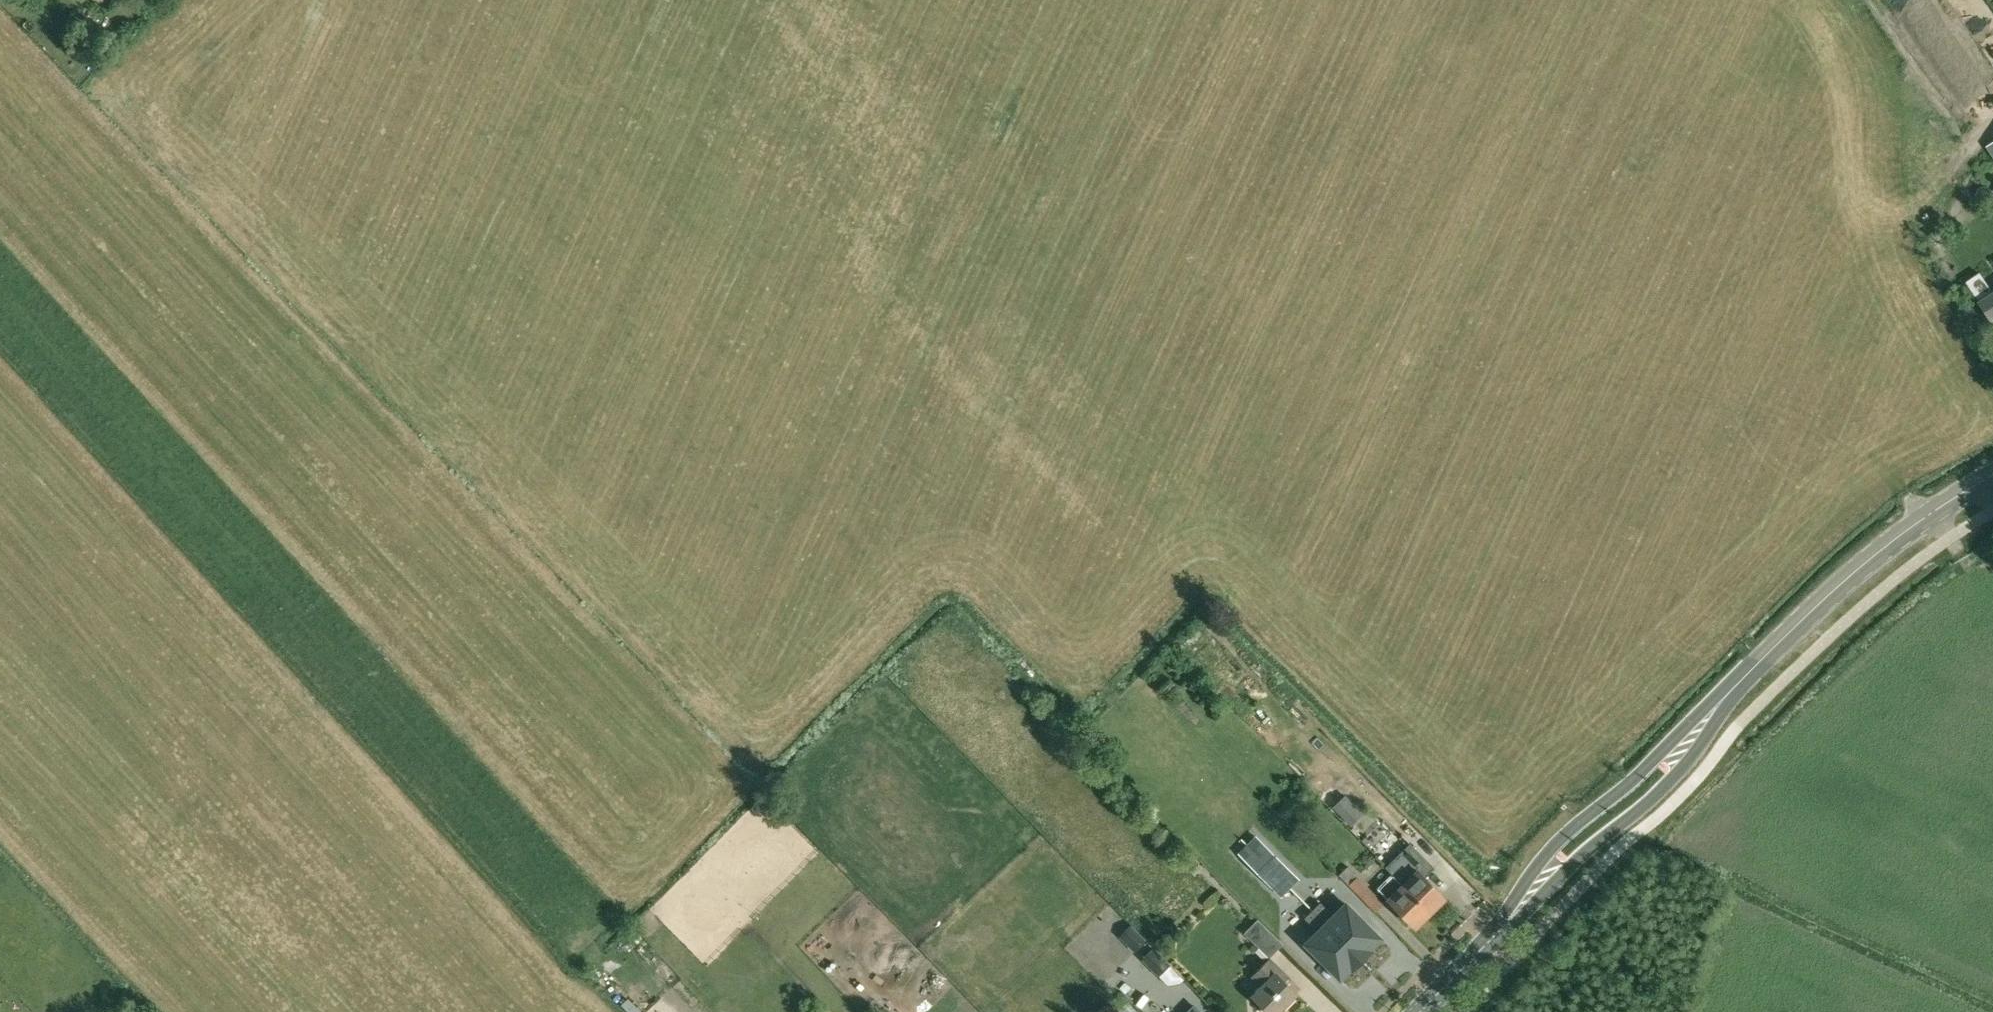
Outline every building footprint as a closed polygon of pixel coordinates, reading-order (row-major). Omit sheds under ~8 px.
[(1977,302),(1992,325),(1992,292),(1977,302)] [(1264,845),(1256,853),(1275,873),(1284,865),(1264,845)] [(1401,885),(1403,884),(1431,913),(1445,899),(1424,877),(1433,868),(1412,847),(1387,870),(1393,876),(1401,885)] [(1256,853),(1247,862),(1267,882),(1275,873),(1256,853)] [(1374,912),(1383,904),(1347,867),(1338,875),(1374,912)] [(1431,913),(1403,884),(1401,885),(1393,876),(1378,890),(1387,899),(1415,929),(1431,913)] [(1320,903),(1312,911),(1362,960),(1371,950),(1369,949),(1380,938),(1347,905),(1334,917),(1320,903)] [(1312,911),(1305,919),(1319,933),(1307,945),(1340,978),(1351,967),(1352,969),(1362,960),(1312,911)] [(1179,974),(1154,948),(1123,917),(1108,931),(1164,989),(1179,974)] [(1282,945),(1257,920),(1244,934),(1268,959),(1282,945)] [(1270,959),(1252,976),(1262,987),(1252,997),(1267,1011),(1278,1011),(1296,995),(1284,982),(1288,978),(1270,959)] [(1134,1011),(1106,978),(1096,987),(1103,996),(1110,991),(1118,1001),(1107,1010),(1109,1011),(1133,1011),(1134,1011)] [(622,1005),(628,1011),(640,1011),(628,999),(622,1005)]
